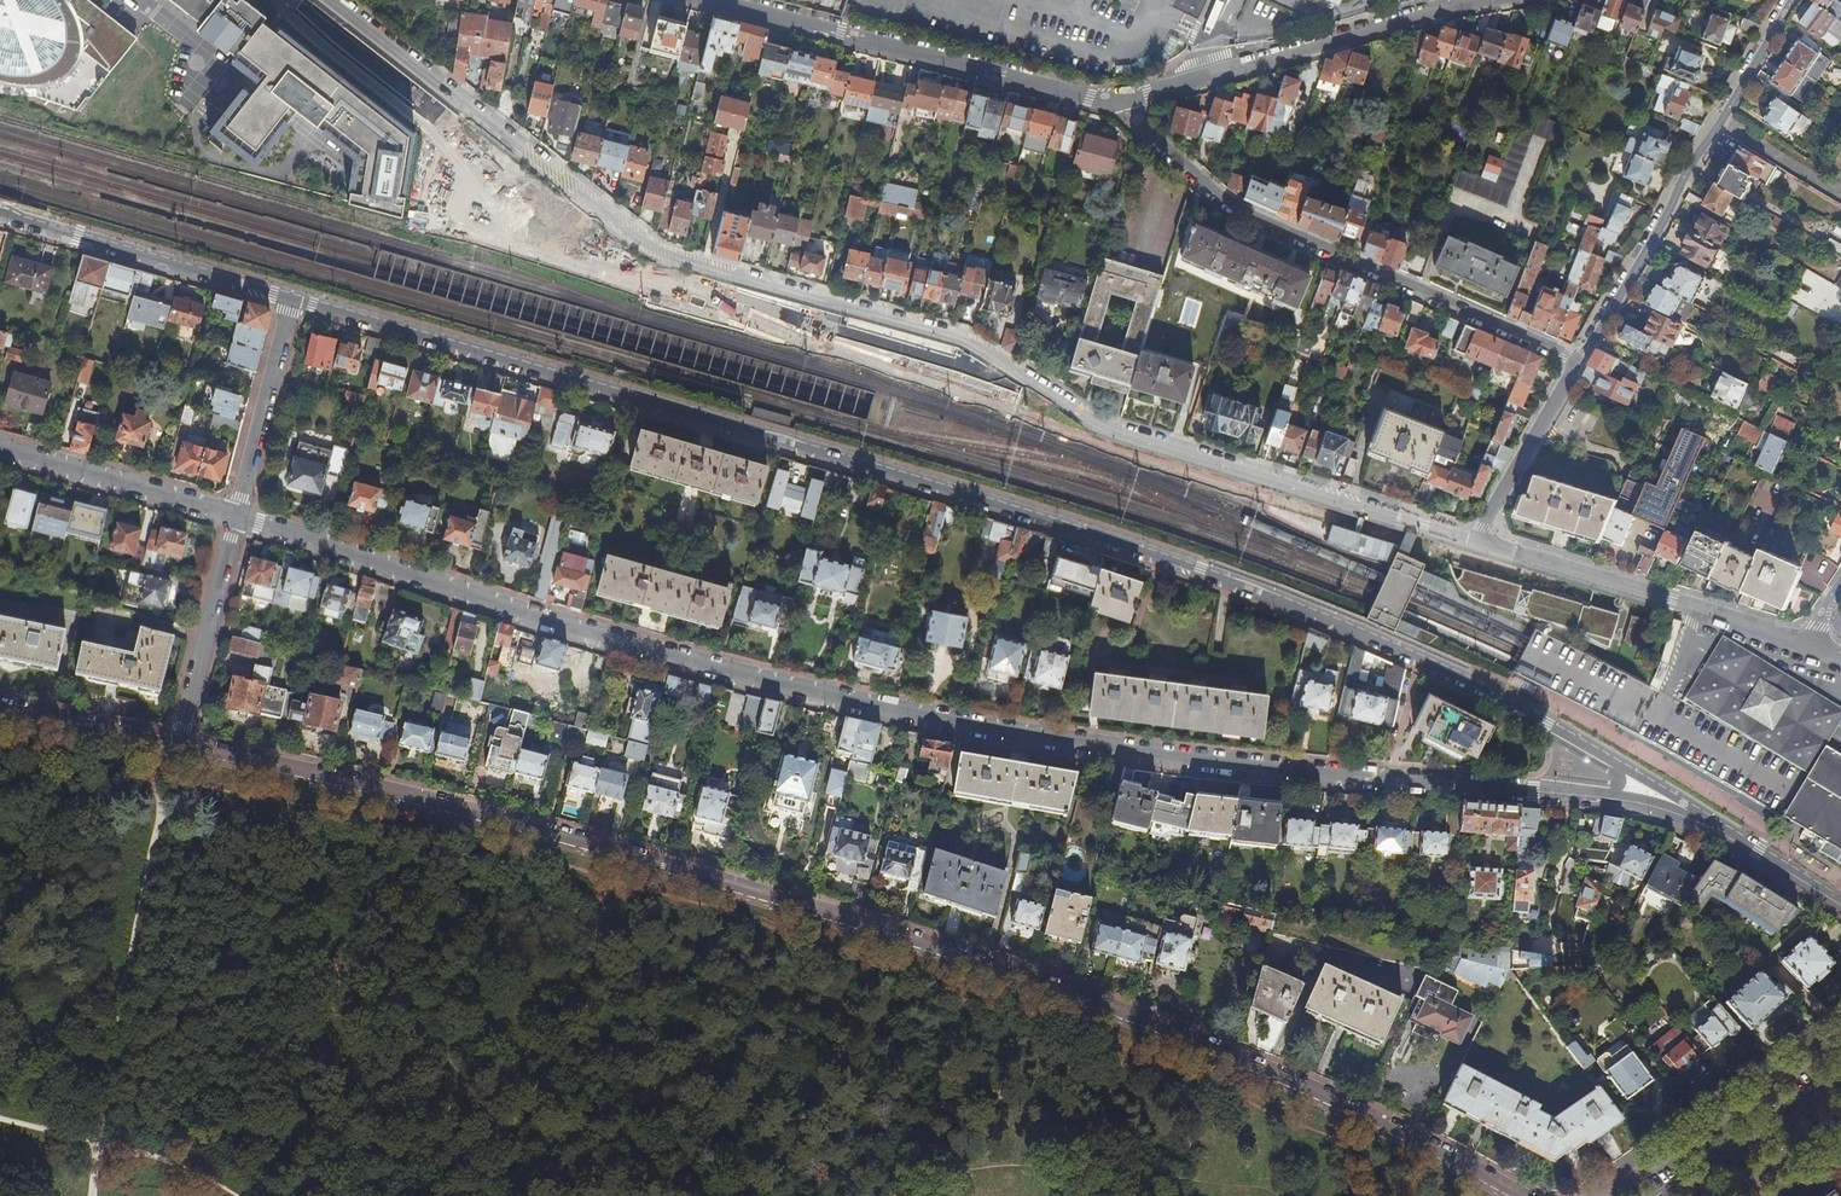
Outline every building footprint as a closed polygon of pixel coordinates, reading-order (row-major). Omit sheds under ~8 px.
[(9,85),(35,87),(56,83),(71,73),(79,59),(82,50),(80,27),(70,2),(68,0),(0,0),(0,82),(9,85)] [(37,98),(80,114),(138,40),(129,34),(85,0),(72,0),(70,2),(80,27),(82,50),(79,59),(71,73),(56,83),(35,87),(9,85),(0,82),(0,94),(37,98)] [(232,60),(256,79),(248,90),(245,88),(212,130),(215,132),(228,142),(255,163),(296,111),(355,157),(348,203),(377,210),(401,217),(403,202),(409,165),(414,134),(278,27),(274,32),(262,22),(266,17),(244,0),(238,0),(236,2),(234,0),(171,0),(201,23),(197,29),(227,53),(229,51),(235,56),(232,60)] [(516,4),(524,6),(521,18),(530,20),(533,9),(535,0),(517,0),(516,4)] [(533,9),(540,11),(543,0),(535,0),(533,9)] [(537,29),(546,32),(554,0),(551,0),(550,4),(548,4),(546,11),(541,14),(537,29)] [(572,4),(595,10),(591,25),(601,27),(607,0),(573,0),(572,4)] [(833,15),(843,17),(848,4),(849,0),(837,0),(833,15)] [(1179,0),(1189,6),(1190,8),(1195,11),(1200,9),(1202,4),(1202,2),(1202,0),(1179,0)] [(1596,26),(1608,31),(1611,29),(1615,20),(1617,21),(1625,0),(1606,0),(1596,26)] [(1679,18),(1656,8),(1659,0),(1648,0),(1645,7),(1644,10),(1637,28),(1658,36),(1662,26),(1674,30),(1679,18)] [(1814,3),(1826,11),(1827,11),(1835,0),(1811,0),(1814,3)] [(642,7),(626,3),(621,25),(637,29),(642,7)] [(1827,11),(1826,11),(1814,3),(1801,21),(1793,15),(1789,23),(1805,35),(1811,40),(1815,34),(1821,38),(1827,30),(1840,40),(1840,21),(1827,11)] [(853,20),(857,6),(848,4),(843,17),(853,20)] [(1599,11),(1582,4),(1574,24),(1574,25),(1591,32),(1599,11)] [(1619,26),(1635,32),(1637,28),(1644,10),(1628,4),(1619,26)] [(1721,40),(1728,22),(1731,13),(1713,6),(1701,37),(1719,44),(1721,40)] [(486,19),(498,21),(500,9),(488,7),(486,15),(486,19)] [(501,87),(513,23),(498,21),(486,19),(486,15),(461,12),(460,19),(458,39),(453,74),(466,84),(468,82),(467,81),(468,75),(466,75),(469,55),(492,58),(490,71),(485,70),(483,76),(481,88),(482,89),(487,90),(488,87),(501,89),(501,87)] [(1479,31),(1484,33),(1486,28),(1491,13),(1482,14),(1477,29),(1479,31)] [(699,68),(706,69),(710,70),(714,53),(722,55),(723,49),(731,52),(732,49),(734,39),(739,22),(726,19),(713,15),(707,36),(700,64),(699,68)] [(1547,41),(1566,48),(1574,25),(1574,24),(1555,17),(1547,41)] [(448,38),(458,39),(460,19),(450,18),(448,38)] [(1760,24),(1743,18),(1741,27),(1755,33),(1760,24)] [(650,52),(678,59),(678,58),(685,30),(686,26),(658,19),(650,52)] [(745,54),(761,58),(765,41),(768,30),(753,26),(739,22),(734,39),(748,43),(745,54)] [(1737,26),(1728,22),(1721,40),(1730,44),(1737,26)] [(637,29),(621,25),(619,34),(638,39),(640,30),(637,29)] [(1418,54),(1416,60),(1433,66),(1437,53),(1450,58),(1458,32),(1442,26),(1438,39),(1425,35),(1418,54)] [(1425,35),(1427,28),(1413,32),(1406,50),(1418,54),(1425,35)] [(1498,59),(1507,33),(1494,29),(1494,30),(1486,28),(1484,33),(1477,51),(1498,59)] [(678,58),(700,64),(707,36),(685,30),(678,58)] [(1478,38),(1459,31),(1458,32),(1450,58),(1469,64),(1478,38)] [(1498,60),(1509,64),(1518,67),(1519,62),(1530,65),(1537,44),(1527,41),(1527,39),(1514,35),(1514,36),(1507,33),(1498,59),(1498,60)] [(1590,43),(1608,49),(1610,41),(1593,35),(1590,43)] [(1811,40),(1805,35),(1801,40),(1800,39),(1785,60),(1817,82),(1831,62),(1821,55),(1821,54),(1820,53),(1823,48),(1811,40)] [(791,48),(788,47),(787,52),(769,48),(770,43),(765,41),(761,58),(758,73),(783,79),(784,78),(786,70),(791,49),(791,48)] [(787,52),(788,47),(770,43),(769,48),(787,52)] [(1671,72),(1669,77),(1688,85),(1692,86),(1695,81),(1696,81),(1701,68),(1697,67),(1703,51),(1692,47),(1691,50),(1679,46),(1675,58),(1669,56),(1664,69),(1669,71),(1671,72)] [(727,67),(733,69),(738,51),(732,49),(731,52),(727,67)] [(786,70),(794,73),(801,75),(800,80),(809,83),(809,80),(815,55),(791,49),(786,70)] [(1317,87),(1338,93),(1343,76),(1351,52),(1351,50),(1337,54),(1335,60),(1326,57),(1317,87)] [(1344,76),(1364,82),(1371,58),(1351,52),(1344,76)] [(815,55),(809,80),(831,86),(829,93),(843,97),(845,90),(848,76),(833,73),(836,61),(815,55)] [(1649,77),(1654,66),(1647,64),(1626,55),(1620,70),(1630,74),(1632,70),(1649,77)] [(1507,71),(1509,64),(1498,60),(1495,67),(1507,71)] [(1779,92),(1788,98),(1789,99),(1791,95),(1802,102),(1817,82),(1785,60),(1773,79),(1761,70),(1757,77),(1779,92)] [(1840,77),(1840,68),(1835,65),(1831,74),(1840,78),(1840,77)] [(732,72),(733,69),(727,67),(723,83),(730,85),(733,73),(732,72)] [(701,87),(706,69),(699,68),(691,101),(700,104),(704,87),(701,87)] [(792,80),(794,73),(786,70),(784,78),(792,80)] [(1669,77),(1662,74),(1656,91),(1660,93),(1654,109),(1677,118),(1687,92),(1686,92),(1688,85),(1669,77)] [(1300,81),(1285,75),(1277,99),(1267,130),(1282,135),(1291,105),(1292,105),(1300,81)] [(842,101),(869,108),(869,106),(874,82),(849,76),(848,76),(845,90),(843,97),(842,101)] [(913,105),(936,111),(937,111),(942,85),(919,79),(917,85),(907,83),(905,89),(901,107),(911,109),(913,105)] [(830,89),(831,86),(809,80),(809,83),(808,84),(830,89)] [(546,116),(553,86),(535,81),(528,111),(546,116)] [(644,89),(626,85),(617,82),(615,90),(642,97),(644,89)] [(901,107),(905,89),(874,82),(869,106),(900,113),(901,107)] [(936,111),(935,116),(951,120),(951,118),(953,110),(958,89),(942,85),(937,111),(936,111)] [(965,125),(980,129),(987,97),(977,94),(978,89),(977,87),(974,86),(972,93),(967,113),(965,121),(965,125)] [(515,91),(514,91),(501,87),(501,89),(497,109),(509,117),(515,91)] [(953,110),(967,113),(972,93),(958,89),(953,110)] [(1027,132),(1033,109),(1017,105),(1020,94),(1010,92),(1009,97),(1003,119),(1001,125),(1027,132)] [(1788,98),(1779,92),(1768,109),(1771,111),(1764,121),(1788,137),(1797,125),(1803,115),(1785,103),(1788,98)] [(843,97),(829,93),(827,101),(838,104),(838,102),(842,103),(842,101),(843,97)] [(1220,124),(1226,126),(1229,118),(1248,124),(1248,123),(1256,97),(1244,93),(1242,99),(1236,97),(1233,103),(1215,97),(1209,115),(1203,132),(1202,137),(1214,140),(1216,134),(1220,124)] [(1267,130),(1277,99),(1266,95),(1266,97),(1257,94),(1256,97),(1248,123),(1256,126),(1256,127),(1266,131),(1266,129),(1267,130)] [(716,123),(739,129),(745,103),(716,95),(709,120),(709,124),(715,126),(716,123)] [(980,129),(978,136),(993,140),(1000,118),(1003,119),(1009,97),(1006,97),(1003,101),(987,97),(980,129)] [(548,130),(574,136),(581,106),(556,100),(548,130)] [(1048,145),(1055,116),(1059,104),(1049,102),(1046,113),(1033,109),(1027,132),(1023,149),(1045,155),(1048,145)] [(884,122),(897,125),(900,113),(869,106),(869,108),(868,111),(882,114),(884,115),(884,117),(884,118),(884,122)] [(1203,132),(1209,115),(1178,106),(1172,129),(1196,136),(1198,130),(1203,132)] [(951,118),(965,121),(967,113),(953,110),(951,118)] [(1533,133),(1554,141),(1561,123),(1540,115),(1533,133)] [(1810,120),(1803,115),(1797,125),(1803,129),(1810,120)] [(1070,151),(1078,122),(1055,116),(1048,145),(1070,151)] [(1447,135),(1451,123),(1430,116),(1426,127),(1447,135)] [(1684,118),(1680,128),(1696,135),(1701,126),(1684,118)] [(595,135),(598,123),(586,120),(583,132),(595,135)] [(1223,136),(1226,126),(1220,124),(1216,134),(1223,136)] [(1654,161),(1661,164),(1666,152),(1659,149),(1663,138),(1660,137),(1662,131),(1644,124),(1638,139),(1631,136),(1629,137),(1625,149),(1654,161)] [(1764,132),(1754,126),(1750,133),(1760,139),(1764,132)] [(1388,143),(1391,135),(1385,133),(1385,131),(1374,128),(1371,137),(1388,143)] [(228,142),(215,132),(209,139),(222,150),(228,142)] [(721,159),(727,136),(711,132),(702,172),(708,173),(718,176),(723,174),(725,164),(721,163),(722,160),(721,159)] [(1118,142),(1083,132),(1074,164),(1109,174),(1118,142)] [(1507,206),(1531,138),(1515,132),(1504,161),(1497,183),(1483,177),(1460,168),(1454,185),(1507,206)] [(572,159),(596,165),(603,139),(602,139),(579,133),(572,159)] [(1447,135),(1444,143),(1455,147),(1466,151),(1469,142),(1447,135)] [(629,146),(603,139),(596,165),(622,172),(629,146)] [(769,140),(766,150),(780,153),(791,156),(792,155),(794,147),(794,146),(769,140)] [(1452,157),(1455,147),(1444,143),(1441,153),(1452,157)] [(649,151),(629,146),(622,172),(621,175),(622,176),(642,180),(649,151)] [(1625,149),(1621,147),(1612,170),(1645,184),(1654,161),(1625,149)] [(1739,152),(1732,163),(1732,164),(1761,181),(1766,184),(1775,169),(1768,165),(1769,163),(1741,148),(1739,152)] [(974,150),(973,157),(983,160),(984,152),(974,150)] [(1732,163),(1739,152),(1736,150),(1729,161),(1732,163)] [(779,159),(790,162),(791,156),(780,153),(779,159)] [(1490,156),(1483,177),(1497,183),(1504,161),(1490,156)] [(996,174),(1000,161),(992,160),(989,172),(996,174)] [(1008,177),(1015,179),(1018,166),(1011,164),(1008,177)] [(1719,185),(1736,194),(1745,200),(1746,200),(1751,190),(1751,187),(1753,183),(1755,184),(1756,182),(1760,184),(1761,181),(1732,164),(1732,165),(1731,164),(1719,185)] [(734,167),(730,183),(736,184),(740,169),(734,167)] [(649,176),(658,178),(661,170),(651,168),(649,176)] [(1370,171),(1361,168),(1358,178),(1348,206),(1347,209),(1340,231),(1340,232),(1358,238),(1370,201),(1363,198),(1371,174),(1369,174),(1370,171)] [(591,182),(593,176),(586,171),(583,175),(591,182)] [(693,204),(691,213),(710,218),(716,194),(703,191),(708,173),(702,172),(700,178),(697,188),(693,204)] [(1251,179),(1232,173),(1228,187),(1245,199),(1251,179)] [(1277,213),(1285,188),(1253,174),(1251,179),(1245,199),(1263,207),(1277,213)] [(670,181),(658,178),(649,176),(642,206),(663,211),(668,190),(670,181)] [(697,188),(700,178),(693,176),(691,186),(697,188)] [(1309,185),(1288,179),(1285,188),(1277,213),(1291,220),(1298,223),(1309,186),(1309,185)] [(913,208),(915,202),(918,190),(885,183),(881,201),(898,205),(913,208)] [(1719,185),(1716,183),(1704,205),(1724,216),(1729,207),(1736,194),(1719,185)] [(854,186),(852,195),(863,197),(865,188),(854,186)] [(1337,240),(1340,232),(1340,231),(1347,209),(1311,197),(1314,187),(1309,186),(1298,223),(1322,233),(1337,240)] [(659,227),(686,234),(691,213),(693,204),(677,199),(675,208),(670,206),(674,191),(668,190),(663,211),(659,227)] [(1629,206),(1632,198),(1616,191),(1609,207),(1604,219),(1597,235),(1604,237),(1605,240),(1610,242),(1612,241),(1614,242),(1618,233),(1619,234),(1621,229),(1631,207),(1629,206)] [(1690,192),(1685,200),(1700,208),(1704,200),(1690,192)] [(1736,194),(1729,207),(1738,212),(1745,200),(1736,194)] [(852,195),(851,195),(846,216),(863,220),(867,204),(880,207),(881,201),(863,197),(852,195)] [(1573,197),(1568,210),(1574,212),(1579,199),(1573,197)] [(945,204),(960,208),(962,203),(947,199),(945,204)] [(1593,200),(1591,204),(1588,213),(1604,219),(1609,207),(1593,200)] [(879,211),(896,215),(897,211),(898,205),(881,201),(880,207),(879,211)] [(928,212),(930,206),(915,202),(913,208),(928,212)] [(1063,204),(1056,202),(1054,210),(1061,212),(1063,204)] [(746,233),(772,240),(778,213),(779,208),(761,203),(758,212),(752,210),(750,217),(746,233)] [(928,215),(928,212),(913,208),(898,205),(897,211),(927,218),(928,215)] [(928,212),(943,215),(944,209),(930,206),(928,212)] [(734,213),(723,210),(712,254),(729,259),(739,262),(746,233),(750,217),(740,215),(734,237),(728,235),(734,213)] [(800,220),(800,219),(778,213),(772,240),(793,246),(796,235),(800,220)] [(1548,245),(1536,240),(1514,298),(1508,316),(1533,327),(1557,338),(1558,334),(1572,300),(1578,285),(1590,253),(1594,244),(1597,235),(1604,219),(1588,213),(1584,222),(1588,224),(1579,247),(1580,248),(1562,293),(1542,284),(1531,313),(1523,309),(1538,271),(1548,245)] [(1695,234),(1719,247),(1729,229),(1705,216),(1695,234)] [(814,222),(813,222),(800,220),(796,235),(808,238),(810,238),(814,222)] [(1310,275),(1196,225),(1194,228),(1191,226),(1189,231),(1192,233),(1181,257),(1204,267),(1203,271),(1218,277),(1219,274),(1235,280),(1233,284),(1248,291),(1250,287),(1266,294),(1264,298),(1280,304),(1281,301),(1296,307),(1310,275)] [(1388,238),(1370,231),(1363,252),(1374,257),(1381,260),(1388,238)] [(1720,248),(1719,247),(1695,234),(1694,233),(1688,244),(1690,245),(1685,253),(1712,268),(1717,259),(1714,258),(1720,248)] [(1405,251),(1408,244),(1392,239),(1393,235),(1390,234),(1388,238),(1381,260),(1393,265),(1399,268),(1405,251)] [(796,235),(793,246),(805,248),(808,238),(796,235)] [(1435,264),(1510,297),(1518,278),(1514,277),(1518,266),(1500,258),(1501,255),(1468,240),(1467,243),(1448,235),(1435,264)] [(1840,253),(1840,244),(1832,238),(1828,245),(1840,253)] [(844,255),(841,268),(845,269),(844,276),(864,280),(869,258),(870,254),(869,254),(862,252),(863,248),(858,247),(857,251),(850,249),(848,257),(844,255)] [(915,268),(916,265),(907,263),(909,255),(888,249),(885,262),(880,284),(903,290),(906,280),(912,282),(915,268)] [(1608,250),(1605,259),(1620,265),(1625,257),(1608,250)] [(792,253),(789,265),(800,268),(800,269),(820,274),(826,257),(804,251),(803,256),(792,253)] [(1413,254),(1405,251),(1399,268),(1407,271),(1413,254)] [(1591,290),(1603,258),(1590,253),(1578,285),(1591,290)] [(83,254),(69,303),(84,308),(90,285),(102,289),(110,262),(88,255),(83,254)] [(52,268),(14,257),(7,280),(45,291),(52,268)] [(880,284),(885,262),(869,258),(864,280),(880,284)] [(1108,385),(1111,384),(1116,371),(1121,351),(1095,342),(1110,294),(1135,301),(1143,304),(1153,274),(1102,258),(1070,366),(1104,377),(1108,385)] [(946,274),(948,264),(932,260),(931,264),(929,272),(923,295),(939,299),(946,274)] [(915,268),(929,272),(931,264),(917,261),(916,265),(915,268)] [(129,296),(130,295),(137,270),(126,266),(110,262),(102,289),(129,296)] [(1647,264),(1641,275),(1693,303),(1707,277),(1683,265),(1680,266),(1673,278),(1647,264)] [(988,278),(989,275),(982,273),(983,270),(964,265),(961,278),(958,291),(977,296),(977,294),(983,296),(988,278)] [(1087,278),(1045,266),(1036,296),(1079,308),(1087,278)] [(910,291),(923,295),(929,272),(915,268),(912,282),(910,291)] [(1329,270),(1325,269),(1318,290),(1314,300),(1323,303),(1326,301),(1328,293),(1331,294),(1339,273),(1329,270)] [(1340,269),(1339,273),(1331,294),(1338,297),(1335,304),(1341,307),(1353,275),(1347,273),(1340,269)] [(137,270),(130,295),(134,296),(141,271),(137,270)] [(128,316),(166,326),(168,319),(173,300),(149,293),(154,275),(141,271),(134,296),(128,316)] [(958,291),(961,278),(946,274),(939,299),(955,303),(958,291)] [(1135,301),(1121,351),(1116,371),(1120,361),(1136,366),(1141,349),(1163,277),(1153,274),(1143,304),(1135,301)] [(1340,311),(1352,316),(1356,305),(1357,305),(1365,281),(1359,278),(1353,275),(1341,307),(1340,311)] [(1693,303),(1641,275),(1636,284),(1653,292),(1647,304),(1686,322),(1695,304),(1693,303)] [(983,296),(980,307),(993,311),(993,310),(1009,314),(1014,295),(1012,294),(1014,286),(1000,282),(1000,281),(988,278),(983,296)] [(1365,281),(1357,305),(1369,311),(1373,298),(1378,286),(1373,284),(1365,281)] [(1790,301),(1796,290),(1788,285),(1781,296),(1790,301)] [(216,292),(212,306),(221,308),(224,311),(226,312),(225,317),(237,321),(239,313),(242,300),(216,292)] [(173,300),(168,319),(198,328),(204,306),(174,297),(173,300)] [(1380,301),(1373,298),(1369,311),(1364,324),(1377,329),(1385,306),(1379,304),(1380,301)] [(1577,312),(1580,303),(1572,300),(1558,334),(1570,339),(1580,314),(1577,312)] [(1790,301),(1783,313),(1792,317),(1798,305),(1790,301)] [(265,306),(250,302),(244,323),(266,330),(270,314),(265,306)] [(1413,302),(1406,319),(1416,323),(1422,306),(1413,302)] [(1385,306),(1377,329),(1395,335),(1402,314),(1401,312),(1396,310),(1397,307),(1386,303),(1385,306)] [(1646,334),(1671,346),(1674,347),(1684,325),(1657,312),(1646,334)] [(1220,335),(1256,349),(1264,327),(1227,316),(1220,335)] [(1447,317),(1440,335),(1451,340),(1458,321),(1457,321),(1447,317)] [(238,322),(233,341),(261,350),(264,337),(266,330),(244,323),(241,322),(238,322)] [(1364,324),(1361,332),(1374,337),(1377,329),(1364,324)] [(1483,333),(1464,324),(1453,349),(1492,366),(1502,341),(1483,333)] [(1671,346),(1646,334),(1627,324),(1620,338),(1649,352),(1651,349),(1658,353),(1660,350),(1667,354),(1671,346)] [(1286,326),(1284,333),(1291,335),(1301,339),(1303,331),(1286,326)] [(1013,353),(1019,332),(1007,328),(1002,346),(1013,353)] [(9,347),(9,348),(13,334),(0,330),(0,351),(1,351),(2,346),(3,347),(3,346),(9,347)] [(1423,353),(1433,357),(1438,342),(1424,337),(1425,335),(1412,330),(1406,347),(1414,350),(1414,351),(1423,354),(1423,353)] [(337,339),(313,333),(306,362),(329,368),(337,339)] [(1284,355),(1294,358),(1296,353),(1299,343),(1301,339),(1291,335),(1284,355)] [(366,354),(376,357),(380,339),(370,336),(366,354)] [(233,341),(227,362),(255,371),(258,360),(261,350),(233,341)] [(1357,341),(1355,348),(1368,353),(1370,347),(1357,341)] [(1502,341),(1492,366),(1518,376),(1528,352),(1522,350),(1502,341)] [(349,346),(340,343),(335,363),(355,369),(362,346),(350,343),(349,346)] [(1309,357),(1313,348),(1299,343),(1296,353),(1309,357)] [(9,348),(9,347),(7,353),(6,357),(21,361),(24,352),(9,348)] [(414,369),(417,370),(423,351),(413,349),(412,354),(408,367),(414,369)] [(1131,383),(1130,384),(1139,387),(1139,388),(1166,397),(1167,395),(1184,400),(1194,366),(1141,349),(1136,366),(1131,382),(1131,383)] [(1620,360),(1599,349),(1593,359),(1589,365),(1604,372),(1609,374),(1616,361),(1619,362),(1620,360)] [(1518,376),(1511,391),(1507,401),(1521,407),(1541,358),(1528,352),(1518,376)] [(84,357),(78,378),(88,381),(95,361),(84,357)] [(402,389),(408,367),(375,358),(368,387),(376,389),(378,382),(386,385),(386,386),(393,388),(393,387),(402,389)] [(445,358),(443,367),(455,370),(457,361),(445,358)] [(1766,372),(1773,376),(1780,362),(1773,359),(1771,362),(1766,372)] [(1660,369),(1664,370),(1669,360),(1664,360),(1660,369)] [(1121,378),(1131,382),(1136,366),(1120,361),(1116,371),(1121,378)] [(1331,375),(1344,380),(1348,368),(1335,364),(1331,375)] [(1604,372),(1589,365),(1582,377),(1598,385),(1597,388),(1631,403),(1640,383),(1626,377),(1624,382),(1609,374),(1604,372)] [(1511,391),(1518,376),(1492,366),(1485,382),(1511,391)] [(414,369),(408,367),(402,389),(401,394),(407,395),(433,402),(440,378),(440,376),(417,370),(414,369)] [(1119,379),(1131,383),(1131,382),(1121,378),(1116,371),(1111,384),(1119,379)] [(34,378),(15,372),(6,402),(42,413),(51,383),(39,380),(34,378)] [(1759,388),(1753,385),(1751,390),(1747,391),(1750,384),(1725,372),(1713,396),(1738,408),(1743,398),(1745,402),(1751,406),(1755,404),(1758,397),(1757,393),(1759,388)] [(494,388),(502,391),(506,376),(497,373),(494,388)] [(433,402),(433,404),(442,406),(444,397),(464,403),(463,407),(466,408),(467,403),(471,390),(471,387),(440,378),(433,402)] [(225,387),(218,385),(215,395),(213,396),(212,402),(216,404),(214,409),(221,411),(221,414),(232,417),(235,410),(236,411),(239,403),(237,402),(239,395),(224,391),(225,387)] [(541,386),(537,403),(555,408),(559,391),(541,386)] [(1280,398),(1292,402),(1296,390),(1285,386),(1280,398)] [(1476,386),(1471,398),(1478,401),(1483,388),(1476,386)] [(501,394),(501,393),(485,389),(485,390),(480,389),(477,390),(477,392),(471,390),(467,403),(473,405),(472,410),(476,411),(474,416),(480,418),(478,424),(481,428),(491,431),(501,394)] [(366,395),(347,390),(344,401),(363,406),(366,395)] [(1781,405),(1783,400),(1765,391),(1762,397),(1777,404),(1778,403),(1781,405)] [(1217,428),(1228,431),(1237,403),(1225,399),(1209,393),(1203,415),(1208,416),(1206,425),(1216,429),(1217,428)] [(515,398),(501,394),(491,431),(518,438),(528,400),(515,397),(515,398)] [(1783,400),(1781,405),(1770,425),(1767,431),(1788,441),(1796,425),(1785,419),(1795,401),(1786,396),(1783,400)] [(1293,402),(1292,402),(1280,398),(1265,442),(1278,446),(1289,412),(1293,402)] [(1493,433),(1485,453),(1496,458),(1515,415),(1529,420),(1534,412),(1521,407),(1507,401),(1493,433)] [(1237,403),(1228,431),(1239,435),(1239,436),(1250,440),(1254,430),(1259,432),(1262,422),(1257,420),(1260,409),(1249,406),(1248,407),(1237,403)] [(185,405),(181,420),(190,422),(194,408),(185,405)] [(754,407),(751,416),(790,428),(792,418),(754,407)] [(95,426),(99,414),(79,408),(75,419),(74,419),(74,421),(78,422),(70,449),(73,450),(87,453),(95,428),(95,426)] [(1441,435),(1443,431),(1383,408),(1371,441),(1368,440),(1367,445),(1369,446),(1367,450),(1385,457),(1384,460),(1407,469),(1409,466),(1427,473),(1441,435)] [(148,412),(137,409),(134,417),(125,414),(118,438),(119,439),(119,440),(128,442),(128,441),(143,445),(150,421),(146,420),(148,412)] [(1289,412),(1278,446),(1297,453),(1306,430),(1294,425),(1296,420),(1294,419),(1296,414),(1289,412)] [(110,417),(99,413),(99,414),(95,426),(107,429),(110,417)] [(214,414),(212,422),(240,431),(242,422),(214,414)] [(615,431),(579,420),(572,445),(608,456),(615,431)] [(1773,473),(1788,441),(1767,431),(1761,428),(1745,420),(1737,435),(1758,446),(1764,434),(1771,437),(1759,461),(1752,458),(1751,462),(1773,473)] [(1638,511),(1670,525),(1708,435),(1689,425),(1661,486),(1652,481),(1638,511)] [(673,518),(756,542),(767,504),(757,501),(768,465),(641,428),(631,464),(621,461),(611,500),(673,518)] [(1315,438),(1318,431),(1312,429),(1311,429),(1302,456),(1315,460),(1325,431),(1321,430),(1319,438),(1315,438)] [(1350,458),(1355,443),(1346,440),(1346,439),(1325,431),(1315,460),(1333,466),(1337,455),(1340,456),(1341,455),(1349,458),(1350,458)] [(1493,433),(1488,431),(1479,451),(1485,453),(1493,433)] [(205,448),(207,439),(188,434),(186,443),(183,442),(177,467),(189,471),(189,472),(196,474),(196,472),(198,473),(205,448)] [(387,443),(389,437),(381,435),(379,441),(387,443)] [(401,439),(393,437),(389,435),(389,437),(387,443),(399,447),(401,439)] [(1452,465),(1461,443),(1441,435),(1427,473),(1423,482),(1443,490),(1452,465)] [(331,456),(299,447),(288,483),(321,492),(331,456)] [(205,448),(198,473),(200,474),(200,475),(208,477),(209,476),(220,479),(227,454),(205,448)] [(403,449),(398,470),(409,474),(415,452),(403,449)] [(1476,474),(1468,493),(1479,497),(1492,467),(1500,470),(1505,462),(1496,458),(1485,453),(1476,474)] [(460,458),(453,456),(451,464),(458,466),(460,458)] [(1349,458),(1344,472),(1352,475),(1357,461),(1350,458),(1349,458)] [(480,473),(482,465),(472,462),(469,470),(480,473)] [(1444,490),(1466,498),(1468,493),(1476,474),(1468,471),(1466,474),(1459,472),(1460,468),(1452,465),(1443,490),(1444,490)] [(827,470),(822,490),(846,497),(851,477),(827,470)] [(1604,539),(1604,538),(1621,499),(1538,474),(1532,494),(1529,493),(1528,495),(1522,515),(1604,539)] [(1629,480),(1621,499),(1604,538),(1624,546),(1638,511),(1648,488),(1629,480)] [(388,509),(392,492),(381,489),(382,488),(355,481),(349,504),(375,511),(377,506),(388,509)] [(1768,509),(1776,490),(1759,483),(1751,503),(1768,509)] [(870,509),(881,512),(885,496),(887,488),(875,485),(870,505),(871,505),(870,509)] [(26,490),(15,487),(5,525),(16,528),(16,527),(27,529),(35,497),(25,494),(26,490)] [(887,488),(885,496),(903,502),(905,494),(887,488)] [(399,521),(433,532),(440,508),(431,505),(432,500),(430,496),(420,493),(417,495),(415,500),(406,497),(399,521)] [(30,539),(63,547),(66,536),(74,504),(42,495),(30,539)] [(921,552),(934,555),(942,523),(947,506),(934,502),(921,552)] [(99,544),(107,513),(74,504),(66,536),(99,544)] [(952,524),(956,509),(947,506),(942,523),(949,526),(952,524)] [(444,537),(481,548),(491,510),(480,507),(477,518),(468,515),(467,519),(450,514),(444,537)] [(1833,530),(1840,534),(1840,512),(1833,530)] [(980,536),(990,539),(995,521),(985,518),(980,536)] [(1002,544),(999,558),(1008,561),(1012,547),(1017,527),(995,521),(990,539),(990,540),(1002,544)] [(142,567),(147,550),(137,547),(142,531),(138,530),(139,527),(122,522),(121,525),(118,524),(111,550),(134,556),(132,564),(142,567)] [(1366,537),(1332,526),(1326,544),(1392,567),(1398,549),(1366,537)] [(524,530),(515,527),(512,533),(503,557),(530,566),(537,542),(522,537),(524,530)] [(1023,550),(1029,531),(1017,527),(1012,547),(1023,550)] [(162,533),(152,530),(147,550),(142,567),(149,569),(152,569),(157,553),(181,560),(187,536),(163,530),(162,533)] [(569,540),(581,545),(584,535),(573,530),(569,540)] [(1684,565),(1687,560),(1696,542),(1669,530),(1657,554),(1679,564),(1680,562),(1684,565)] [(1701,530),(1696,542),(1687,560),(1715,573),(1730,544),(1701,530)] [(1044,555),(1055,558),(1057,549),(1060,540),(1054,539),(1049,537),(1044,555)] [(1080,550),(1081,547),(1060,540),(1057,549),(1075,555),(1080,550)] [(1744,591),(1746,587),(1759,558),(1735,546),(1736,544),(1731,541),(1730,544),(1715,573),(1714,576),(1721,580),(1721,582),(1736,589),(1737,587),(1744,591)] [(845,592),(859,595),(865,569),(852,565),(820,556),(822,551),(807,547),(798,581),(845,593),(845,592)] [(1764,548),(1759,558),(1746,587),(1786,604),(1803,566),(1764,548)] [(555,565),(559,566),(559,565),(560,565),(564,551),(559,549),(556,559),(555,565)] [(588,558),(564,551),(560,565),(559,565),(559,566),(554,581),(580,589),(579,594),(576,594),(572,609),(582,612),(597,552),(590,550),(588,558)] [(315,599),(320,578),(315,576),(315,575),(292,568),(296,554),(287,551),(283,569),(274,603),(288,607),(291,594),(308,599),(309,597),(315,599)] [(1104,554),(1091,551),(1085,573),(1098,577),(1100,567),(1104,554)] [(727,587),(609,553),(598,590),(721,624),(732,582),(729,581),(727,587)] [(1637,572),(1647,575),(1655,558),(1645,554),(1637,572)] [(545,601),(555,565),(556,559),(546,556),(544,564),(543,564),(538,586),(535,597),(545,601)] [(1397,635),(1428,567),(1407,558),(1402,556),(1372,623),(1376,625),(1397,635)] [(252,558),(246,582),(242,596),(274,603),(283,569),(277,567),(278,565),(252,558)] [(1008,561),(999,558),(995,570),(993,570),(990,583),(1002,587),(1008,561)] [(1667,581),(1675,584),(1682,569),(1674,566),(1667,581)] [(1142,581),(1100,567),(1098,577),(1091,603),(1130,616),(1133,608),(1136,609),(1138,603),(1135,601),(1142,581)] [(1501,578),(1464,567),(1461,576),(1456,579),(1458,582),(1460,585),(1463,588),(1467,592),(1470,589),(1483,593),(1481,600),(1492,604),(1515,611),(1517,604),(1528,607),(1528,609),(1529,611),(1531,613),(1533,615),(1536,616),(1578,628),(1578,627),(1583,628),(1583,630),(1613,639),(1621,612),(1591,604),(1590,605),(1585,604),(1585,602),(1552,592),(1534,587),(1532,591),(1522,588),(1523,584),(1501,578)] [(138,586),(127,584),(122,604),(152,611),(153,607),(163,610),(171,582),(169,581),(171,574),(152,569),(149,569),(147,576),(141,575),(138,586)] [(85,600),(93,602),(101,574),(93,572),(87,592),(85,600)] [(130,572),(127,584),(138,586),(141,575),(130,572)] [(353,619),(366,623),(377,581),(364,577),(359,595),(353,619)] [(345,616),(353,619),(359,595),(328,585),(322,606),(322,607),(320,614),(344,621),(345,616)] [(786,629),(794,599),(783,596),(781,604),(755,597),(758,589),(744,585),(733,620),(748,624),(749,620),(776,627),(776,626),(786,629)] [(445,646),(455,649),(465,612),(455,608),(445,646)] [(411,616),(394,610),(389,625),(390,625),(384,642),(419,655),(425,637),(419,635),(424,621),(413,617),(411,616)] [(967,617),(931,610),(931,614),(928,613),(925,628),(928,629),(926,639),(961,646),(967,617)] [(455,649),(455,651),(470,655),(477,628),(474,627),(477,616),(465,612),(455,649)] [(1649,619),(1632,614),(1624,641),(1642,646),(1649,619)] [(1660,661),(1658,667),(1653,678),(1650,687),(1657,691),(1665,670),(1668,664),(1681,620),(1673,617),(1661,656),(1660,661)] [(0,618),(0,659),(25,664),(59,672),(67,632),(0,618)] [(500,624),(495,643),(508,646),(513,628),(500,624)] [(263,645),(266,632),(245,626),(241,639),(263,645)] [(1310,627),(1305,645),(1322,652),(1329,635),(1310,627)] [(175,638),(141,629),(134,655),(83,644),(76,675),(160,693),(175,638)] [(900,641),(901,641),(902,639),(900,636),(874,629),(872,635),(871,639),(898,646),(899,643),(900,641)] [(903,642),(901,641),(900,641),(899,643),(898,646),(871,639),(872,635),(863,633),(862,636),(859,636),(853,658),(888,668),(888,666),(895,668),(896,665),(899,665),(905,645),(903,642)] [(989,634),(985,651),(991,653),(987,668),(1017,675),(1026,642),(989,634)] [(1033,644),(1025,676),(1032,678),(1031,679),(1061,687),(1069,654),(1068,653),(1070,646),(1070,644),(1070,643),(1070,641),(1069,640),(1068,639),(1067,638),(1050,634),(1048,634),(1046,634),(1045,635),(1044,637),(1044,638),(1041,646),(1033,644)] [(1840,719),(1840,708),(1788,675),(1723,636),(1680,703),(1809,773),(1825,746),(1827,743),(1840,719)] [(269,686),(277,649),(263,645),(241,639),(235,637),(231,650),(234,651),(234,653),(241,655),(242,653),(258,658),(252,682),(235,678),(229,707),(282,718),(282,717),(290,719),(294,701),(295,693),(287,692),(288,690),(269,686)] [(568,645),(545,638),(540,654),(528,650),(524,661),(537,665),(536,665),(548,669),(549,671),(556,673),(558,672),(560,672),(568,645)] [(1381,722),(1392,724),(1398,699),(1386,696),(1356,689),(1366,651),(1355,646),(1339,712),(1350,714),(1350,716),(1381,723),(1381,722)] [(304,656),(310,657),(312,652),(302,649),(300,655),(304,656)] [(500,664),(490,661),(487,674),(496,676),(500,664)] [(338,683),(358,689),(362,671),(341,665),(334,663),(332,672),(340,674),(338,683)] [(1384,686),(1400,690),(1405,668),(1394,663),(1393,668),(1388,667),(1384,686)] [(1300,669),(1292,701),(1301,703),(1300,704),(1330,711),(1339,671),(1326,668),(1325,675),(1300,669)] [(1268,695),(1095,672),(1090,710),(1094,710),(1189,723),(1263,732),(1268,695)] [(683,678),(667,674),(664,687),(662,695),(677,699),(683,678)] [(1536,687),(1514,676),(1511,683),(1533,693),(1536,687)] [(480,702),(485,682),(473,679),(468,699),(480,702)] [(409,707),(415,685),(405,682),(399,704),(409,707)] [(649,746),(654,724),(648,723),(652,706),(659,708),(662,695),(664,687),(647,683),(645,691),(639,689),(636,700),(631,699),(626,717),(635,720),(629,741),(649,746)] [(693,704),(710,708),(715,687),(699,683),(693,704)] [(436,707),(444,709),(447,693),(444,692),(439,691),(436,707)] [(1492,723),(1430,692),(1413,725),(1424,730),(1422,735),(1462,756),(1465,751),(1476,756),(1492,723)] [(294,701),(290,719),(307,723),(307,724),(336,730),(342,704),(313,697),(312,697),(308,696),(306,704),(294,701)] [(766,700),(750,696),(741,728),(758,733),(766,700)] [(766,700),(758,733),(773,736),(781,703),(766,700)] [(476,719),(486,722),(490,705),(480,703),(476,719)] [(390,742),(395,723),(385,721),(386,718),(353,710),(347,733),(380,741),(380,740),(390,742)] [(521,749),(530,715),(511,711),(507,724),(513,726),(511,733),(499,729),(497,729),(496,730),(495,731),(486,767),(515,775),(521,749)] [(579,717),(576,727),(590,731),(593,720),(579,717)] [(837,751),(852,755),(860,722),(845,719),(837,751)] [(569,726),(552,721),(547,740),(565,745),(565,742),(569,726)] [(870,765),(871,766),(881,726),(860,722),(852,755),(851,761),(870,765)] [(399,746),(433,754),(439,731),(405,723),(399,746)] [(577,740),(606,748),(609,736),(590,731),(576,727),(569,726),(565,742),(576,745),(577,740)] [(439,731),(433,754),(465,762),(471,739),(439,731)] [(626,756),(645,761),(649,746),(629,741),(626,756)] [(928,773),(940,776),(943,764),(950,766),(955,746),(924,741),(921,757),(931,759),(928,773)] [(1809,773),(1782,817),(1813,835),(1808,843),(1840,864),(1840,756),(1825,746),(1809,773)] [(549,756),(521,749),(515,775),(514,780),(541,788),(549,756)] [(1015,872),(1020,852),(1019,852),(1021,844),(1040,847),(1040,849),(1065,853),(1078,801),(1070,798),(1076,775),(961,754),(954,793),(943,792),(933,829),(1011,842),(1005,870),(1004,870),(1003,873),(935,851),(924,895),(995,919),(1006,875),(1013,877),(1015,872)] [(819,764),(783,755),(779,772),(776,772),(775,775),(778,776),(773,794),(777,794),(774,807),(803,814),(806,802),(809,803),(819,764)] [(566,786),(595,793),(601,769),(593,768),(595,759),(582,756),(579,764),(572,762),(566,786)] [(870,767),(870,765),(851,761),(847,774),(846,778),(866,783),(866,781),(865,781),(869,767),(870,767)] [(904,783),(907,769),(899,768),(898,772),(895,781),(904,783)] [(601,769),(595,793),(622,801),(628,776),(601,769)] [(847,774),(834,771),(832,770),(826,793),(841,797),(846,778),(847,774)] [(644,810),(681,820),(688,793),(680,791),(682,780),(653,773),(644,810)] [(1149,828),(1158,795),(1121,785),(1112,821),(1149,830),(1149,828)] [(705,824),(703,832),(731,840),(742,797),(730,794),(702,786),(700,794),(695,793),(692,805),(697,806),(694,817),(702,819),(705,824)] [(1188,830),(1196,798),(1186,795),(1185,802),(1158,795),(1149,828),(1161,831),(1160,836),(1171,838),(1174,827),(1188,830)] [(1188,830),(1187,832),(1232,838),(1238,801),(1196,797),(1196,798),(1188,830)] [(1231,843),(1276,848),(1281,806),(1238,801),(1232,838),(1231,843)] [(1509,849),(1517,850),(1520,808),(1490,806),(1460,803),(1459,813),(1458,832),(1508,836),(1507,847),(1509,849)] [(1535,854),(1545,855),(1545,847),(1533,846),(1533,848),(1528,848),(1529,842),(1529,837),(1534,837),(1534,832),(1537,832),(1539,810),(1520,808),(1517,850),(1517,852),(1535,854)] [(1421,833),(1412,832),(1411,852),(1419,853),(1419,855),(1447,857),(1448,856),(1457,857),(1457,850),(1458,832),(1459,813),(1446,812),(1444,833),(1421,831),(1421,833)] [(1599,835),(1598,836),(1615,840),(1616,839),(1622,819),(1604,816),(1603,816),(1602,817),(1600,817),(1596,820),(1594,826),(1596,827),(1594,834),(1599,835)] [(691,829),(703,832),(705,824),(702,819),(694,817),(691,829)] [(1284,845),(1319,849),(1321,827),(1321,825),(1314,824),(1314,822),(1287,819),(1284,845)] [(833,828),(827,853),(835,855),(834,856),(864,864),(873,867),(876,855),(867,853),(871,837),(868,836),(870,827),(868,824),(859,822),(856,824),(856,825),(854,833),(841,830),(833,828)] [(1319,849),(1318,858),(1322,859),(1322,855),(1324,856),(1325,847),(1357,850),(1357,842),(1366,843),(1367,827),(1330,823),(1330,828),(1321,827),(1319,849)] [(1366,843),(1366,849),(1374,850),(1374,851),(1402,854),(1402,853),(1411,853),(1411,852),(1412,832),(1404,831),(1404,830),(1367,827),(1366,843)] [(1608,863),(1604,875),(1612,879),(1612,881),(1619,884),(1620,883),(1627,887),(1633,876),(1640,880),(1653,857),(1628,844),(1627,846),(1616,839),(1615,840),(1608,863)] [(908,888),(918,890),(927,852),(918,850),(918,849),(889,841),(880,873),(910,882),(908,888)] [(1579,847),(1577,858),(1593,860),(1604,862),(1608,851),(1579,847)] [(1026,875),(1031,855),(1020,852),(1015,872),(1026,875)] [(1517,854),(1513,912),(1527,913),(1528,902),(1531,902),(1535,854),(1517,852),(1517,854)] [(1669,904),(1679,909),(1684,902),(1688,897),(1701,878),(1688,871),(1660,856),(1651,874),(1640,895),(1666,909),(1669,904)] [(1576,907),(1593,913),(1604,875),(1608,863),(1604,862),(1593,860),(1587,878),(1585,878),(1582,887),(1577,886),(1574,895),(1579,897),(1576,907)] [(1688,897),(1684,902),(1699,915),(1713,893),(1777,932),(1781,923),(1784,925),(1798,909),(1781,895),(1770,889),(1768,893),(1713,862),(1701,878),(1688,897)] [(1502,870),(1470,868),(1468,897),(1500,900),(1500,898),(1503,898),(1504,882),(1501,882),(1502,870)] [(1045,934),(1081,944),(1092,900),(1056,890),(1047,924),(1045,934)] [(1045,908),(1017,900),(1011,924),(1039,931),(1045,908)] [(1269,914),(1224,903),(1222,914),(1232,916),(1245,920),(1245,922),(1258,925),(1257,928),(1271,932),(1276,915),(1269,914)] [(1117,957),(1126,918),(1106,913),(1103,925),(1100,924),(1093,951),(1117,957)] [(1174,922),(1165,919),(1163,927),(1161,937),(1164,938),(1157,965),(1186,972),(1198,921),(1197,918),(1185,915),(1181,917),(1177,935),(1171,934),(1174,922)] [(1141,960),(1154,963),(1161,937),(1163,927),(1127,918),(1126,918),(1117,957),(1140,964),(1141,960)] [(1818,945),(1810,936),(1784,960),(1807,987),(1815,981),(1827,971),(1827,970),(1834,963),(1826,953),(1819,945),(1818,945)] [(1530,953),(1532,939),(1512,937),(1511,953),(1510,969),(1539,968),(1551,967),(1553,957),(1530,953)] [(1459,941),(1452,940),(1451,956),(1452,956),(1460,958),(1460,949),(1459,941)] [(1504,968),(1509,969),(1510,969),(1511,953),(1501,953),(1501,950),(1492,949),(1491,952),(1479,951),(1479,962),(1504,968)] [(1479,962),(1479,951),(1469,950),(1468,960),(1479,962)] [(1489,981),(1500,986),(1509,969),(1504,968),(1479,962),(1468,960),(1460,958),(1452,956),(1445,971),(1453,975),(1454,973),(1486,988),(1489,981)] [(1641,962),(1635,956),(1625,964),(1630,970),(1641,962)] [(1390,1028),(1399,1032),(1414,1001),(1401,996),(1400,999),(1326,966),(1306,1009),(1383,1044),(1390,1028)] [(1287,1025),(1304,986),(1262,968),(1251,1008),(1287,1025)] [(1790,999),(1794,995),(1779,980),(1774,985),(1760,970),(1726,1002),(1751,1030),(1785,998),(1786,999),(1790,999)] [(1420,998),(1416,1006),(1423,1009),(1416,1023),(1417,1024),(1413,1032),(1438,1044),(1442,1036),(1460,1045),(1473,1017),(1452,1007),(1459,992),(1426,975),(1416,996),(1420,998)] [(1740,1029),(1713,998),(1686,1019),(1699,1034),(1691,1041),(1698,1049),(1702,1054),(1710,1048),(1711,1048),(1728,1034),(1730,1036),(1732,1035),(1734,1036),(1739,1032),(1739,1030),(1740,1029)] [(1423,1009),(1416,1006),(1409,1020),(1416,1023),(1423,1009)] [(1678,1026),(1652,1047),(1672,1073),(1677,1069),(1680,1073),(1698,1058),(1694,1053),(1698,1049),(1691,1041),(1678,1026)] [(1644,1036),(1636,1027),(1628,1032),(1636,1042),(1644,1036)] [(1566,1044),(1584,1068),(1594,1061),(1589,1054),(1586,1056),(1573,1039),(1566,1044)] [(1653,1080),(1626,1045),(1611,1056),(1609,1053),(1605,1053),(1598,1058),(1597,1062),(1625,1100),(1653,1080)] [(1460,1066),(1444,1101),(1481,1121),(1498,1086),(1460,1066)] [(1530,1121),(1535,1113),(1538,1106),(1498,1086),(1481,1121),(1515,1139),(1526,1119),(1530,1121)] [(1566,1110),(1567,1112),(1572,1119),(1585,1139),(1588,1143),(1622,1120),(1598,1088),(1566,1110)] [(1515,1139),(1535,1149),(1542,1139),(1572,1119),(1567,1112),(1551,1122),(1535,1113),(1530,1121),(1526,1119),(1515,1139)] [(1542,1139),(1535,1149),(1551,1158),(1568,1147),(1570,1149),(1585,1139),(1572,1119),(1542,1139)]
